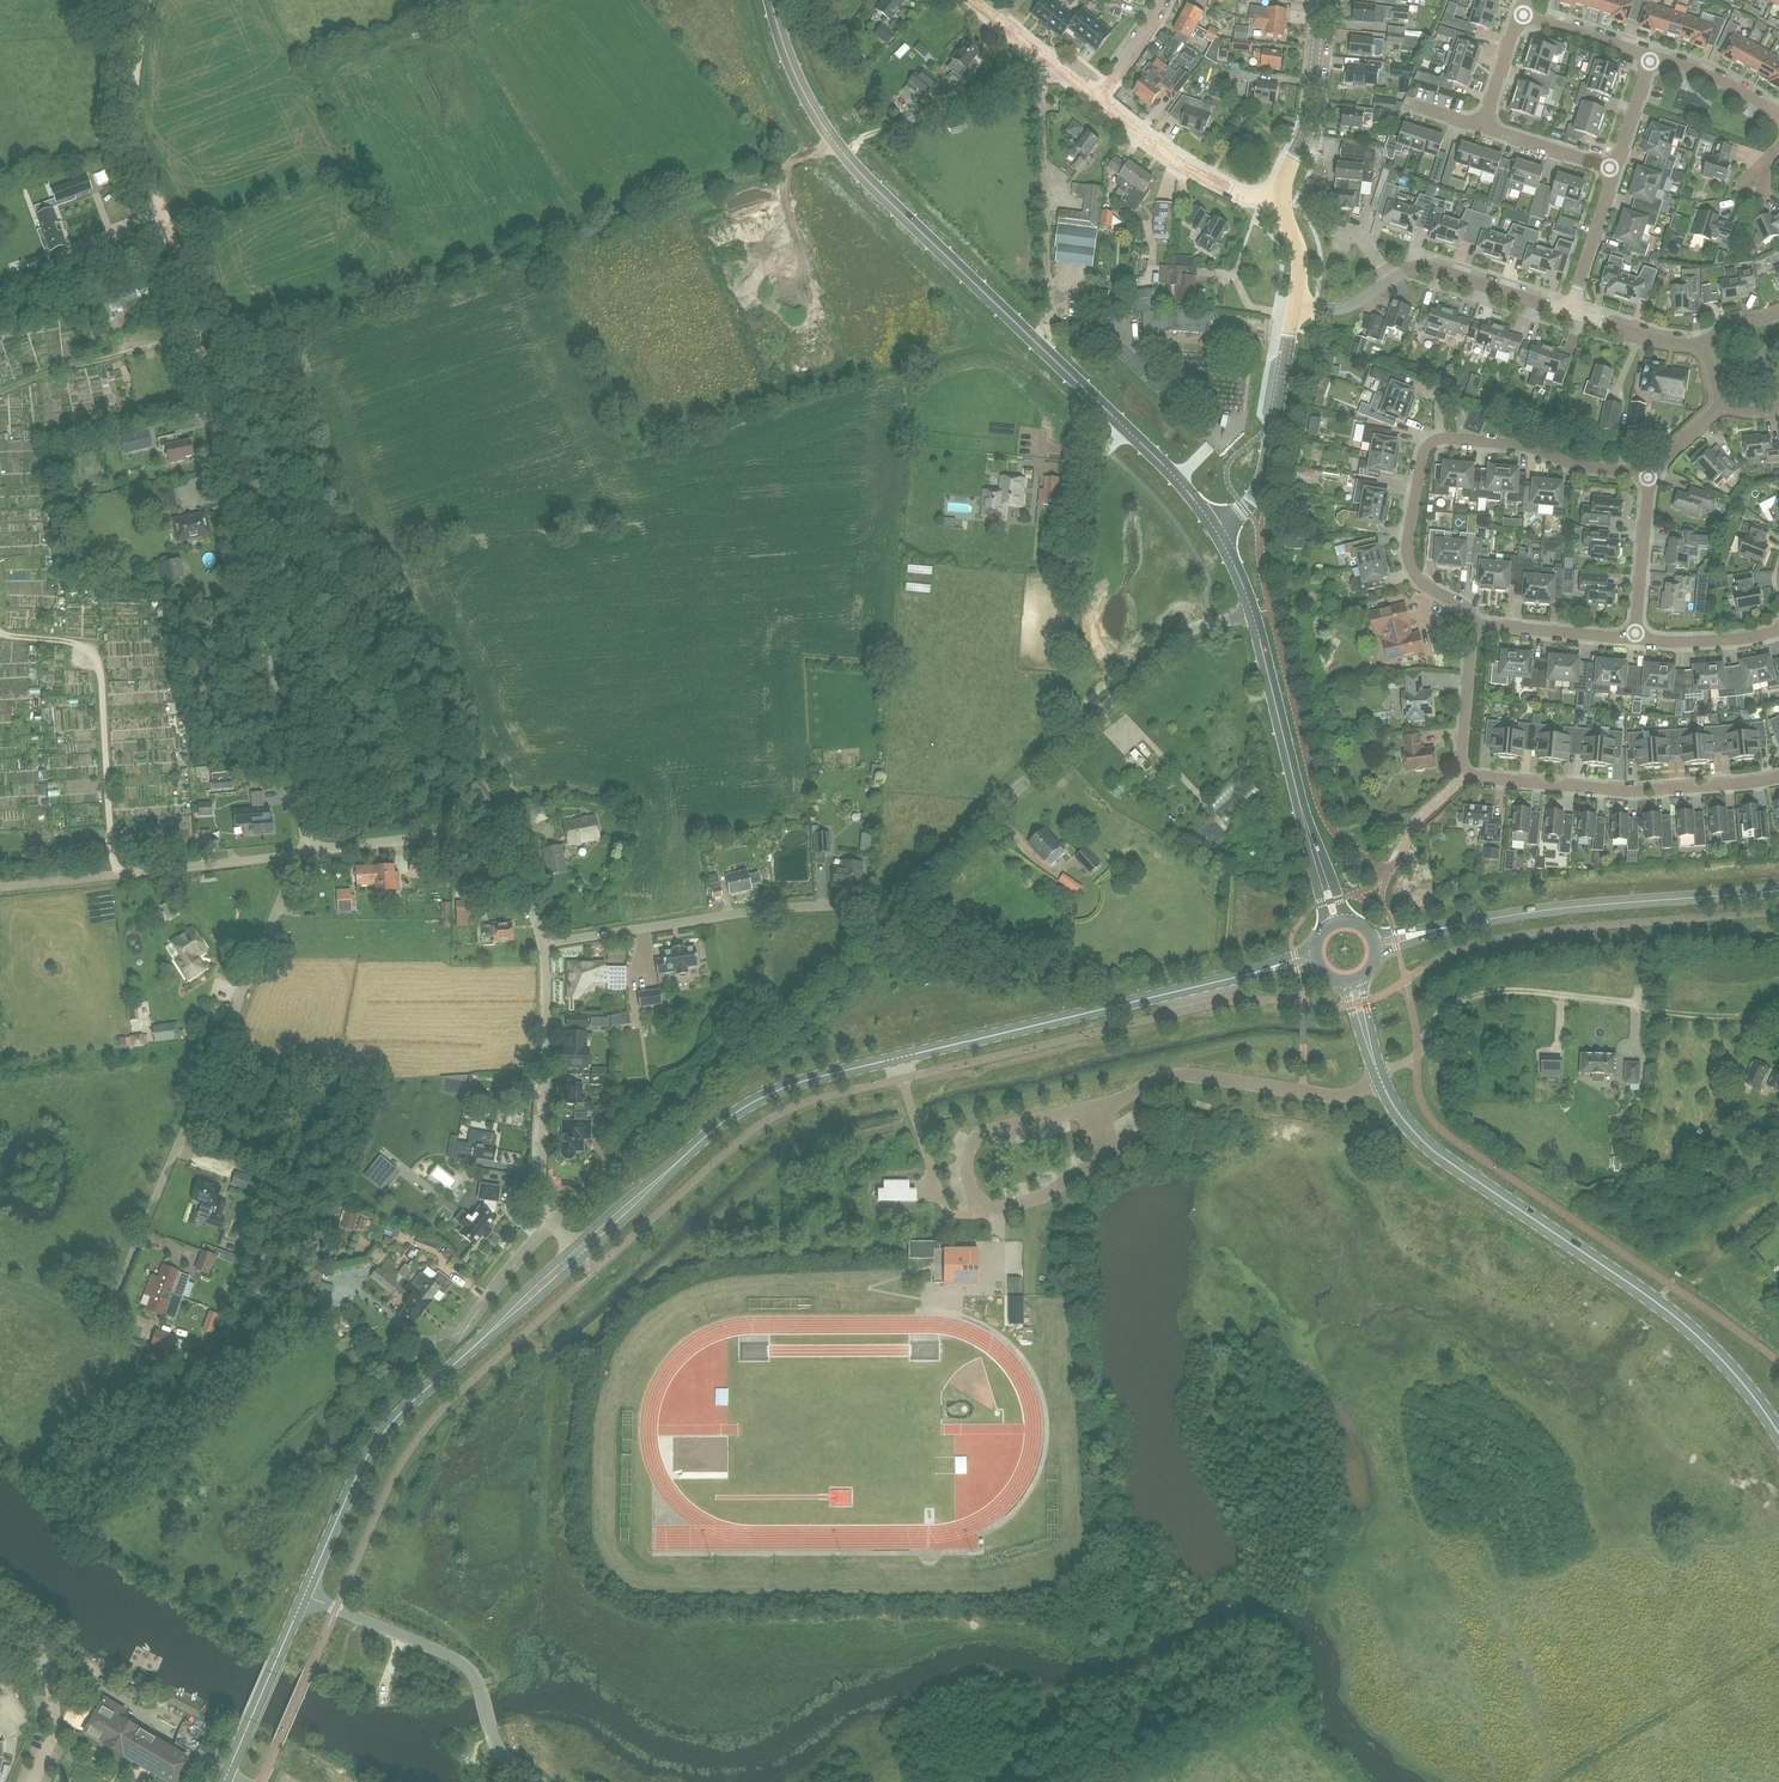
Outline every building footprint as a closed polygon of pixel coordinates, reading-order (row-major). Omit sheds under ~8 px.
[(905,0),(883,0),(876,10),(889,20),(905,0)] [(1061,7),(1052,0),(1044,0),(1033,14),(1041,21),(1039,24),(1045,28),(1061,7)] [(1499,4),(1487,0),(1478,0),(1475,10),(1494,17),(1495,16),(1497,16),(1499,9),(1497,8),(1499,4)] [(1605,0),(1590,0),(1588,7),(1601,12),(1605,0)] [(1619,0),(1605,0),(1601,12),(1613,16),(1612,18),(1613,19),(1619,0)] [(1641,0),(1619,0),(1613,19),(1626,23),(1628,19),(1635,21),(1641,0)] [(1661,7),(1648,3),(1649,0),(1641,0),(1635,21),(1641,23),(1640,27),(1653,32),(1661,7)] [(1409,20),(1410,10),(1356,4),(1354,21),(1384,24),(1385,19),(1392,20),(1392,18),(1409,20)] [(1751,13),(1754,8),(1746,4),(1743,9),(1751,13)] [(1197,26),(1204,14),(1188,5),(1181,17),(1197,26)] [(1253,20),(1285,23),(1287,10),(1251,6),(1249,19),(1253,19),(1253,20)] [(1076,19),(1075,18),(1061,7),(1045,28),(1050,32),(1052,29),(1062,37),(1069,28),(1076,19)] [(1667,33),(1674,12),(1661,7),(1653,32),(1654,32),(1655,29),(1667,33)] [(1754,8),(1751,13),(1759,17),(1762,12),(1754,8)] [(1081,41),(1097,21),(1083,9),(1075,18),(1076,19),(1069,28),(1078,35),(1076,37),(1081,41)] [(1494,19),(1494,17),(1475,10),(1470,24),(1490,30),(1491,28),(1493,28),(1496,20),(1494,19)] [(1740,19),(1743,14),(1735,10),(1732,15),(1740,19)] [(1680,38),(1687,16),(1674,12),(1667,33),(1680,38)] [(1459,28),(1461,21),(1445,15),(1442,23),(1459,28)] [(1692,44),(1700,20),(1687,16),(1680,38),(1693,42),(1692,44)] [(1208,32),(1197,26),(1181,17),(1173,30),(1189,39),(1192,34),(1203,40),(1204,38),(1208,32)] [(1700,20),(1692,44),(1706,48),(1711,33),(1719,36),(1726,20),(1716,17),(1713,24),(1700,20)] [(1776,26),(1778,21),(1770,17),(1768,22),(1776,26)] [(1284,36),(1285,23),(1253,20),(1252,28),(1266,30),(1266,34),(1284,36)] [(1097,21),(1081,41),(1086,46),(1088,43),(1098,51),(1112,33),(1097,21)] [(1763,30),(1766,25),(1758,21),(1755,26),(1763,30)] [(1735,63),(1747,41),(1736,34),(1739,27),(1730,22),(1723,37),(1731,42),(1722,56),(1735,63)] [(887,46),(892,38),(895,33),(881,23),(873,35),(887,46)] [(1221,40),(1221,38),(1227,39),(1228,31),(1220,31),(1211,26),(1208,32),(1221,40)] [(1248,41),(1249,27),(1236,26),(1235,40),(1248,41)] [(1455,40),(1458,32),(1441,26),(1438,34),(1455,40)] [(1204,57),(1218,65),(1221,40),(1208,32),(1204,38),(1212,43),(1208,51),(1204,57)] [(1404,45),(1405,35),(1388,33),(1387,43),(1404,45)] [(1176,52),(1182,43),(1170,36),(1165,46),(1176,52)] [(1380,57),(1382,55),(1384,41),(1352,37),(1350,54),(1380,57)] [(1526,54),(1552,63),(1554,56),(1562,55),(1565,44),(1549,39),(1547,46),(1533,41),(1531,47),(1530,47),(1528,50),(1527,53),(1526,54)] [(1253,42),(1234,40),(1232,49),(1251,51),(1253,42)] [(1455,54),(1475,61),(1476,58),(1478,59),(1481,50),(1479,50),(1480,47),(1460,41),(1455,54)] [(1748,67),(1759,47),(1747,41),(1735,63),(1736,61),(1748,67)] [(972,48),(973,46),(968,42),(966,44),(965,43),(952,60),(946,68),(952,72),(951,75),(959,81),(973,62),(971,61),(977,52),(972,48)] [(1760,74),(1771,54),(1759,47),(1748,67),(1760,74)] [(1264,50),(1255,49),(1254,57),(1262,58),(1261,65),(1280,68),(1283,52),(1264,50)] [(1428,51),(1425,59),(1431,61),(1433,53),(1428,51)] [(1586,74),(1592,76),(1618,84),(1618,83),(1619,81),(1619,79),(1619,77),(1619,75),(1618,75),(1620,69),(1606,65),(1608,58),(1592,53),(1586,74)] [(1474,65),(1475,61),(1455,54),(1451,67),(1471,74),(1471,73),(1473,73),(1476,66),(1474,65)] [(1549,70),(1552,63),(1526,54),(1525,57),(1525,59),(1525,63),(1526,63),(1524,69),(1538,74),(1536,80),(1552,85),(1555,74),(1549,70)] [(1770,83),(1778,67),(1778,58),(1771,54),(1760,74),(1764,76),(1763,79),(1770,83)] [(1143,76),(1137,82),(1139,83),(1132,91),(1141,98),(1167,66),(1160,60),(1155,66),(1152,64),(1143,76)] [(1353,82),(1377,85),(1378,74),(1380,74),(1382,62),(1368,60),(1367,67),(1349,65),(1348,73),(1346,72),(1345,83),(1353,84),(1353,82)] [(1241,71),(1241,65),(1232,63),(1230,79),(1248,81),(1246,97),(1255,98),(1255,99),(1276,102),(1278,84),(1257,81),(1258,73),(1251,72),(1241,71)] [(1393,64),(1391,77),(1413,79),(1414,67),(1393,64)] [(1167,66),(1141,98),(1150,106),(1156,98),(1158,99),(1163,93),(1172,100),(1191,76),(1180,68),(1176,72),(1168,66),(1167,66)] [(1273,80),(1276,69),(1269,66),(1268,70),(1263,69),(1261,76),(1273,80)] [(1470,76),(1471,74),(1451,67),(1449,75),(1442,73),(1440,79),(1467,87),(1468,85),(1470,85),(1472,77),(1470,76)] [(1770,83),(1778,88),(1778,67),(1770,83)] [(921,94),(927,87),(932,91),(939,82),(923,70),(918,76),(915,73),(908,82),(913,86),(912,87),(917,91),(921,94)] [(1432,85),(1434,77),(1418,72),(1415,79),(1432,85)] [(1617,85),(1618,84),(1592,76),(1590,83),(1582,83),(1579,94),(1594,99),(1597,92),(1611,97),(1613,91),(1614,92),(1615,90),(1616,89),(1617,87),(1617,85)] [(1536,80),(1534,87),(1520,82),(1518,88),(1517,88),(1515,90),(1514,92),(1513,95),(1518,97),(1538,104),(1541,97),(1548,96),(1552,85),(1536,80)] [(1592,106),(1594,99),(1579,94),(1575,105),(1581,110),(1579,117),(1604,125),(1605,123),(1606,120),(1606,119),(1606,116),(1605,116),(1606,110),(1592,106)] [(1200,110),(1188,107),(1190,98),(1183,95),(1169,115),(1178,122),(1182,118),(1183,118),(1181,126),(1194,130),(1192,134),(1200,140),(1205,133),(1213,107),(1202,104),(1200,110)] [(1518,97),(1513,95),(1512,99),(1512,102),(1512,104),(1513,104),(1511,110),(1525,115),(1523,121),(1539,126),(1545,106),(1538,104),(1518,97)] [(1165,114),(1172,100),(1164,96),(1157,111),(1165,114)] [(1395,111),(1396,100),(1382,98),(1381,110),(1395,111)] [(864,119),(872,111),(863,101),(854,110),(864,119)] [(1395,111),(1375,109),(1357,107),(1356,111),(1344,110),(1343,126),(1373,129),(1374,124),(1386,125),(1387,121),(1394,122),(1395,111)] [(1604,127),(1604,125),(1579,117),(1577,124),(1569,124),(1566,135),(1581,140),(1583,133),(1598,138),(1599,132),(1601,133),(1601,132),(1603,129),(1604,127)] [(952,135),(962,131),(957,118),(948,120),(949,124),(948,125),(952,135)] [(1090,132),(1088,133),(1073,122),(1067,131),(1080,141),(1075,148),(1081,152),(1072,165),(1078,169),(1087,157),(1088,157),(1100,142),(1093,137),(1093,134),(1090,132)] [(1385,146),(1387,155),(1388,158),(1393,160),(1396,151),(1401,153),(1404,146),(1411,149),(1418,129),(1416,128),(1416,126),(1407,123),(1407,125),(1404,125),(1400,139),(1390,136),(1385,146)] [(1671,146),(1674,138),(1683,141),(1687,128),(1672,123),(1670,130),(1653,125),(1651,130),(1649,129),(1646,138),(1671,146)] [(1424,153),(1431,133),(1430,133),(1430,131),(1423,128),(1422,130),(1418,129),(1411,149),(1424,153)] [(1431,133),(1424,153),(1438,157),(1444,137),(1442,137),(1443,135),(1434,132),(1433,134),(1431,133)] [(1674,147),(1671,146),(1646,138),(1643,148),(1645,148),(1644,153),(1661,158),(1658,166),(1673,171),(1678,157),(1671,155),(1674,147)] [(1703,149),(1710,151),(1713,142),(1705,140),(1703,149)] [(1470,167),(1476,148),(1474,147),(1474,145),(1466,142),(1465,144),(1463,143),(1458,158),(1450,156),(1442,183),(1458,188),(1461,182),(1452,179),(1456,163),(1470,167)] [(1727,163),(1732,147),(1717,142),(1712,158),(1709,158),(1703,176),(1713,179),(1713,177),(1725,181),(1726,179),(1727,179),(1730,172),(1728,171),(1730,164),(1727,163)] [(1336,180),(1337,180),(1362,183),(1362,182),(1372,183),(1376,153),(1341,145),(1339,163),(1338,163),(1336,180)] [(1483,172),(1489,152),(1488,152),(1489,149),(1481,147),(1480,149),(1476,148),(1470,167),(1483,172)] [(1500,188),(1505,173),(1498,170),(1503,156),(1500,155),(1501,153),(1492,151),(1491,153),(1489,152),(1483,172),(1496,176),(1493,186),(1500,188)] [(1131,163),(1129,162),(1127,165),(1115,158),(1108,168),(1119,175),(1117,178),(1116,181),(1118,185),(1121,187),(1117,193),(1123,197),(1142,171),(1136,167),(1137,165),(1132,162),(1131,163)] [(1522,193),(1524,185),(1527,177),(1531,165),(1528,165),(1529,162),(1520,160),(1520,162),(1517,161),(1512,175),(1505,173),(1500,188),(1507,191),(1508,188),(1522,193)] [(1438,182),(1443,166),(1436,164),(1431,180),(1438,182)] [(1527,177),(1524,185),(1538,189),(1544,170),(1542,169),(1542,167),(1534,164),(1533,166),(1531,165),(1527,177)] [(1669,185),(1673,171),(1658,166),(1656,174),(1639,168),(1637,173),(1635,172),(1632,182),(1658,190),(1660,190),(1662,182),(1669,185)] [(1411,177),(1413,171),(1405,168),(1403,174),(1411,177)] [(1142,171),(1123,197),(1120,202),(1135,212),(1150,190),(1149,187),(1154,179),(1142,171)] [(1566,198),(1572,179),(1570,178),(1571,176),(1562,173),(1561,175),(1559,174),(1552,194),(1549,204),(1549,205),(1554,207),(1557,196),(1566,198)] [(56,199),(57,203),(73,198),(73,197),(75,196),(82,194),(88,192),(91,191),(86,176),(76,179),(76,180),(72,181),(52,188),(56,198),(56,199)] [(1572,179),(1566,198),(1573,201),(1571,208),(1577,210),(1583,192),(1585,193),(1587,185),(1585,185),(1586,183),(1583,182),(1584,180),(1575,177),(1574,180),(1572,179)] [(1359,208),(1362,183),(1337,180),(1336,190),(1335,190),(1333,206),(1341,207),(1341,209),(1353,210),(1353,208),(1359,208)] [(1655,198),(1658,190),(1632,182),(1629,191),(1632,192),(1630,196),(1647,202),(1645,209),(1659,214),(1664,201),(1655,198)] [(1409,197),(1399,193),(1400,188),(1387,184),(1381,202),(1389,205),(1383,223),(1393,227),(1394,225),(1398,226),(1398,227),(1399,227),(1406,204),(1409,197)] [(1094,266),(1104,187),(1086,185),(1083,213),(1059,210),(1055,246),(1058,247),(1056,262),(1094,266)] [(1495,204),(1500,188),(1493,186),(1488,202),(1495,204)] [(1474,197),(1476,191),(1468,188),(1466,195),(1474,197)] [(1507,191),(1500,188),(1495,204),(1502,206),(1507,191)] [(1428,217),(1434,199),(1421,195),(1415,206),(1406,204),(1399,227),(1400,228),(1400,227),(1404,228),(1404,230),(1414,233),(1420,214),(1428,217)] [(1445,242),(1453,219),(1445,216),(1447,203),(1434,199),(1428,217),(1436,220),(1430,238),(1440,242),(1441,240),(1445,241),(1445,242)] [(1537,217),(1542,202),(1535,199),(1529,215),(1537,217)] [(1542,202),(1537,217),(1544,220),(1549,205),(1549,204),(1542,202)] [(1173,204),(1155,203),(1153,237),(1154,239),(1168,239),(1168,238),(1172,238),(1173,204)] [(1211,220),(1205,216),(1207,212),(1195,205),(1187,221),(1195,226),(1193,228),(1197,230),(1198,228),(1205,232),(1204,234),(1209,237),(1203,248),(1211,253),(1217,242),(1218,243),(1224,233),(1228,232),(1230,228),(1227,221),(1224,219),(1221,220),(1214,216),(1211,220)] [(1103,207),(1104,224),(1115,224),(1114,207),(1103,207)] [(1474,232),(1480,214),(1467,209),(1461,221),(1453,219),(1445,242),(1446,242),(1451,243),(1450,245),(1460,248),(1466,229),(1474,232)] [(1655,228),(1659,214),(1645,209),(1642,217),(1625,212),(1624,216),(1621,216),(1618,225),(1643,233),(1646,225),(1655,228)] [(38,216),(37,216),(42,229),(42,231),(43,231),(44,235),(44,236),(45,238),(49,248),(49,249),(50,251),(67,244),(62,231),(59,223),(54,210),(38,216)] [(1712,213),(1705,211),(1704,212),(1702,212),(1698,223),(1696,223),(1693,235),(1711,240),(1711,239),(1717,240),(1717,237),(1728,241),(1733,226),(1717,220),(1718,217),(1712,215),(1712,213)] [(1492,257),(1499,233),(1491,231),(1493,218),(1480,214),(1474,232),(1482,234),(1476,253),(1486,257),(1487,255),(1491,256),(1491,257),(1492,257)] [(1526,224),(1528,217),(1519,214),(1517,221),(1526,224)] [(1775,216),(1776,217),(1771,219),(1769,215),(1763,218),(1762,216),(1755,219),(1756,221),(1754,222),(1759,233),(1757,234),(1761,243),(1778,235),(1777,232),(1778,232),(1778,214),(1775,216)] [(1675,215),(1672,224),(1679,226),(1683,218),(1675,215)] [(1573,229),(1576,221),(1563,217),(1559,216),(1557,224),(1573,229)] [(1521,247),(1527,229),(1514,224),(1508,236),(1499,233),(1492,257),(1493,257),(1497,258),(1497,260),(1507,263),(1513,244),(1521,247)] [(1554,224),(1552,231),(1572,237),(1575,230),(1554,224)] [(1643,233),(1618,225),(1615,234),(1618,235),(1616,240),(1633,245),(1631,253),(1645,257),(1649,244),(1647,243),(1650,235),(1643,233)] [(1538,272),(1546,248),(1538,246),(1540,233),(1527,229),(1521,247),(1529,249),(1523,268),(1533,272),(1534,270),(1538,271),(1538,272)] [(1546,248),(1538,272),(1539,272),(1544,273),(1543,275),(1553,278),(1559,259),(1568,262),(1574,244),(1560,239),(1554,251),(1546,248)] [(1749,258),(1758,257),(1757,248),(1748,249),(1749,258)] [(1714,266),(1726,264),(1729,253),(1718,250),(1714,266)] [(46,258),(44,254),(27,261),(31,273),(49,267),(46,258)] [(1172,266),(1186,267),(1194,267),(1194,257),(1173,256),(1172,266)] [(1623,299),(1630,276),(1622,273),(1624,260),(1611,256),(1605,274),(1604,274),(1602,281),(1604,282),(1603,285),(1610,287),(1607,296),(1617,299),(1618,297),(1623,299)] [(1172,267),(1171,266),(1170,286),(1178,286),(1177,301),(1193,302),(1194,286),(1196,286),(1197,277),(1186,277),(1186,267),(1172,266),(1172,267)] [(1630,276),(1623,299),(1628,300),(1627,302),(1638,305),(1644,287),(1652,289),(1658,271),(1644,267),(1638,278),(1630,276)] [(1756,286),(1753,270),(1739,272),(1741,280),(1731,282),(1731,280),(1720,282),(1721,285),(1718,285),(1720,293),(1722,293),(1724,303),(1735,301),(1734,298),(1749,296),(1748,287),(1756,286)] [(1699,277),(1682,278),(1682,286),(1672,286),(1672,295),(1674,295),(1675,312),(1676,312),(1676,315),(1684,315),(1684,312),(1691,312),(1691,302),(1699,302),(1699,277)] [(1711,295),(1711,293),(1710,285),(1703,286),(1706,304),(1717,302),(1716,294),(1711,295)] [(111,313),(122,309),(120,303),(138,295),(135,288),(106,300),(111,313)] [(1160,300),(1159,290),(1135,294),(1137,312),(1140,311),(1159,309),(1159,306),(1160,300)] [(1118,300),(1118,298),(1109,297),(1108,299),(1099,299),(1098,310),(1124,312),(1125,301),(1118,300)] [(1407,334),(1411,319),(1408,318),(1411,307),(1393,301),(1387,321),(1381,319),(1382,318),(1373,316),(1373,317),(1366,315),(1362,329),(1367,330),(1367,331),(1369,331),(1370,331),(1368,338),(1383,342),(1387,328),(1407,334)] [(1715,304),(1709,307),(1715,320),(1721,317),(1715,304)] [(1439,339),(1449,309),(1438,306),(1437,310),(1424,306),(1420,321),(1428,324),(1427,327),(1436,330),(1434,337),(1439,339)] [(1449,309),(1439,339),(1445,341),(1447,334),(1456,337),(1457,333),(1466,336),(1471,321),(1458,316),(1459,313),(1449,309)] [(1143,312),(1145,333),(1173,331),(1220,335),(1220,342),(1244,344),(1245,326),(1221,324),(1221,326),(1213,325),(1214,313),(1174,310),(1143,312)] [(1490,355),(1500,326),(1489,322),(1488,326),(1475,322),(1470,337),(1479,340),(1478,344),(1487,347),(1485,353),(1490,355)] [(1500,326),(1490,355),(1489,357),(1495,359),(1498,350),(1507,353),(1508,349),(1519,353),(1524,338),(1509,333),(1510,329),(1500,326)] [(80,336),(79,329),(69,331),(70,338),(80,336)] [(1361,357),(1367,339),(1359,336),(1353,354),(1361,357)] [(1537,385),(1549,346),(1539,343),(1537,347),(1525,343),(1520,358),(1528,361),(1527,365),(1534,367),(1529,385),(1536,388),(1537,385)] [(1549,346),(1537,385),(1543,388),(1549,372),(1556,374),(1553,382),(1562,385),(1571,358),(1558,354),(1559,350),(1549,346)] [(1640,392),(1662,395),(1662,393),(1668,394),(1667,396),(1684,399),(1689,371),(1672,368),(1672,371),(1666,370),(1667,364),(1645,361),(1640,392)] [(1423,367),(1417,365),(1415,373),(1421,375),(1423,367)] [(1605,401),(1609,391),(1607,390),(1613,371),(1597,366),(1592,383),(1588,382),(1584,394),(1605,401)] [(1379,386),(1376,394),(1387,398),(1387,397),(1412,407),(1415,397),(1414,394),(1415,391),(1390,381),(1392,374),(1374,367),(1371,377),(1381,381),(1379,386)] [(1387,415),(1403,422),(1405,418),(1408,417),(1412,407),(1387,397),(1387,398),(1376,394),(1371,407),(1363,404),(1359,414),(1384,423),(1387,415)] [(1605,401),(1599,429),(1617,433),(1623,404),(1605,401)] [(1629,426),(1641,428),(1645,407),(1632,405),(1629,426)] [(50,408),(42,410),(44,418),(52,416),(50,408)] [(1309,434),(1318,435),(1321,418),(1312,416),(1309,434)] [(1484,430),(1483,418),(1475,418),(1476,430),(1484,430)] [(1372,453),(1398,457),(1400,447),(1398,444),(1398,441),(1381,438),(1382,429),(1365,426),(1362,443),(1373,445),(1372,453)] [(1646,439),(1662,442),(1667,438),(1667,433),(1647,430),(1646,439)] [(148,431),(119,439),(123,454),(152,447),(148,431)] [(175,444),(173,435),(158,438),(160,447),(166,446),(169,463),(186,460),(185,457),(193,456),(190,441),(175,444)] [(1755,436),(1744,437),(1745,448),(1743,448),(1744,456),(1746,456),(1747,459),(1758,457),(1757,455),(1767,454),(1768,462),(1778,461),(1778,444),(1772,445),(1770,436),(1755,438),(1755,436)] [(1716,458),(1709,450),(1704,455),(1702,453),(1697,458),(1698,460),(1697,461),(1709,474),(1707,476),(1713,482),(1722,474),(1727,480),(1739,469),(1722,452),(1716,458)] [(1396,468),(1398,457),(1372,453),(1370,462),(1361,460),(1359,475),(1374,477),(1375,470),(1392,473),(1393,470),(1396,468)] [(1457,488),(1459,464),(1457,463),(1457,461),(1447,461),(1447,463),(1444,463),(1443,481),(1435,480),(1433,495),(1449,496),(1450,487),(1457,488)] [(1479,499),(1480,484),(1472,483),(1474,465),(1471,465),(1471,463),(1461,462),(1461,464),(1459,464),(1457,488),(1464,488),(1464,498),(1470,498),(1470,502),(1478,503),(1478,499),(1479,499)] [(1502,492),(1504,468),(1502,467),(1502,466),(1492,465),(1492,467),(1490,467),(1488,485),(1480,484),(1479,499),(1487,500),(1501,501),(1502,492)] [(9,466),(1,466),(1,476),(10,475),(9,466)] [(1524,503),(1525,498),(1525,488),(1517,487),(1519,469),(1516,469),(1517,467),(1507,466),(1507,468),(1504,468),(1502,492),(1510,492),(1509,502),(1524,503)] [(1314,477),(1315,470),(1306,468),(1304,476),(1314,477)] [(1023,508),(1025,478),(1002,476),(1000,491),(984,490),(981,517),(1005,519),(1006,506),(1023,508)] [(1075,498),(1076,478),(1065,478),(1065,479),(1048,478),(1048,490),(1041,489),(1040,502),(1064,504),(1064,497),(1075,498)] [(1547,505),(1549,481),(1547,481),(1547,479),(1537,478),(1537,480),(1534,480),(1532,498),(1525,498),(1524,503),(1523,512),(1538,514),(1539,505),(1547,505)] [(1388,509),(1390,499),(1388,496),(1389,493),(1371,489),(1373,482),(1358,479),(1353,503),(1362,504),(1388,509)] [(1549,481),(1547,505),(1554,506),(1553,515),(1568,517),(1570,502),(1562,501),(1563,483),(1561,483),(1561,480),(1551,480),(1551,481),(1549,481)] [(161,514),(178,510),(173,486),(156,490),(161,514)] [(1717,496),(1691,488),(1689,496),(1678,493),(1676,499),(1674,499),(1672,506),(1674,507),(1674,509),(1690,513),(1689,516),(1698,518),(1701,508),(1713,512),(1717,496)] [(1624,511),(1625,503),(1622,503),(1622,501),(1605,500),(1606,497),(1594,496),(1593,507),(1583,506),(1582,524),(1609,526),(1610,517),(1621,518),(1622,510),(1624,511)] [(1388,509),(1362,504),(1361,514),(1343,510),(1338,515),(1337,520),(1341,526),(1359,529),(1360,521),(1383,525),(1384,522),(1386,520),(1388,509)] [(1772,509),(1769,510),(1774,520),(1778,518),(1778,506),(1772,509)] [(1743,518),(1753,522),(1755,517),(1746,510),(1743,518)] [(178,541),(210,534),(206,513),(173,520),(178,541)] [(1765,540),(1769,530),(1754,524),(1749,538),(1746,537),(1739,555),(1749,559),(1750,557),(1762,562),(1763,560),(1765,560),(1767,553),(1766,552),(1768,546),(1762,543),(1763,539),(1765,540)] [(1450,566),(1452,541),(1445,541),(1446,531),(1430,530),(1429,545),(1437,546),(1435,564),(1438,564),(1438,566),(1448,567),(1448,565),(1450,566)] [(1620,556),(1621,548),(1619,548),(1619,541),(1609,540),(1609,532),(1586,530),(1584,546),(1592,547),(1591,557),(1601,558),(1601,556),(1618,557),(1618,556),(1620,556)] [(1712,548),(1713,534),(1680,531),(1679,539),(1671,538),(1669,554),(1667,554),(1666,565),(1668,565),(1676,566),(1676,568),(1684,569),(1684,566),(1688,567),(1689,555),(1686,555),(1687,546),(1712,548)] [(1474,549),(1476,534),(1460,533),(1460,542),(1452,541),(1450,566),(1452,566),(1452,568),(1462,568),(1462,566),(1465,567),(1466,548),(1474,549)] [(1360,567),(1385,561),(1383,550),(1380,549),(1379,545),(1365,549),(1363,540),(1344,545),(1347,554),(1350,553),(1351,559),(1358,558),(1360,567)] [(1474,552),(1474,549),(1473,567),(1481,568),(1479,586),(1482,586),(1481,588),(1491,589),(1491,587),(1494,587),(1496,563),(1488,563),(1489,553),(1474,552)] [(1519,566),(1519,559),(1519,556),(1504,555),(1503,564),(1496,563),(1494,587),(1496,588),(1496,589),(1506,590),(1506,588),(1508,588),(1510,570),(1518,571),(1519,566)] [(161,582),(183,577),(181,559),(158,565),(161,582)] [(1540,577),(1533,576),(1534,567),(1534,565),(1530,560),(1519,559),(1519,566),(1518,571),(1517,581),(1525,581),(1523,599),(1526,600),(1526,602),(1536,603),(1536,601),(1538,601),(1540,577)] [(1385,561),(1360,567),(1362,576),(1353,578),(1351,582),(1353,593),(1374,588),(1373,581),(1387,577),(1386,574),(1388,571),(1385,561)] [(1676,566),(1668,565),(1667,574),(1675,574),(1676,566)] [(1540,577),(1538,601),(1540,601),(1540,603),(1550,604),(1550,602),(1553,602),(1554,584),(1562,585),(1564,570),(1548,568),(1541,568),(1540,577)] [(1574,573),(1564,572),(1563,581),(1573,582),(1574,573)] [(1616,602),(1617,594),(1615,594),(1615,586),(1608,585),(1608,576),(1582,574),(1580,591),(1588,592),(1588,600),(1597,601),(1597,603),(1614,605),(1614,602),(1616,602)] [(1752,590),(1751,586),(1753,585),(1751,575),(1735,577),(1737,587),(1734,588),(1739,611),(1749,610),(1749,608),(1762,605),(1761,599),(1763,598),(1761,591),(1759,591),(1759,589),(1752,590)] [(1691,592),(1692,578),(1676,577),(1675,585),(1667,584),(1665,599),(1663,599),(1662,610),(1672,611),(1672,613),(1680,614),(1680,612),(1683,612),(1684,601),(1682,601),(1683,591),(1691,592)] [(1710,590),(1719,588),(1717,579),(1710,580),(1710,590)] [(1707,585),(1698,584),(1696,604),(1706,604),(1707,585)] [(1388,609),(1387,603),(1378,605),(1380,611),(1370,613),(1374,632),(1383,630),(1386,641),(1384,642),(1388,660),(1424,652),(1420,633),(1410,635),(1408,624),(1410,623),(1406,605),(1388,609)] [(1516,677),(1518,653),(1516,652),(1516,651),(1506,650),(1506,652),(1503,652),(1502,670),(1492,669),(1491,684),(1508,685),(1508,676),(1516,677)] [(1539,688),(1540,673),(1531,672),(1532,654),(1530,654),(1530,652),(1520,651),(1520,653),(1518,653),(1516,677),(1523,678),(1522,687),(1539,688)] [(1563,681),(1565,657),(1563,657),(1563,655),(1553,654),(1553,656),(1551,656),(1549,674),(1540,673),(1539,688),(1555,690),(1556,680),(1563,681)] [(1586,692),(1587,677),(1578,677),(1580,658),(1577,658),(1577,656),(1568,655),(1568,657),(1565,657),(1563,681),(1571,682),(1570,691),(1586,692)] [(1774,675),(1770,657),(1768,657),(1767,655),(1757,657),(1758,659),(1756,659),(1760,683),(1768,682),(1769,691),(1778,689),(1778,673),(1774,675)] [(1587,677),(1586,692),(1610,695),(1611,685),(1613,661),(1611,661),(1611,659),(1601,658),(1601,660),(1598,660),(1596,678),(1587,677)] [(1760,683),(1756,659),(1753,660),(1753,658),(1743,660),(1744,662),(1741,662),(1745,680),(1735,682),(1737,697),(1755,694),(1753,684),(1760,683)] [(1611,685),(1618,686),(1617,695),(1634,697),(1635,682),(1626,681),(1627,663),(1625,662),(1625,660),(1615,659),(1615,661),(1613,661),(1611,685)] [(1650,698),(1651,689),(1658,689),(1660,665),(1658,665),(1658,663),(1648,662),(1648,664),(1645,664),(1644,682),(1635,682),(1634,697),(1650,698)] [(1728,698),(1737,697),(1735,682),(1725,683),(1723,665),(1721,665),(1720,663),(1711,663),(1711,665),(1709,666),(1711,690),(1718,689),(1719,698),(1728,698)] [(1685,701),(1685,686),(1673,685),(1675,667),(1672,667),(1672,664),(1663,664),(1662,665),(1660,665),(1658,689),(1665,690),(1664,699),(1685,701)] [(1690,701),(1704,700),(1703,690),(1711,690),(1709,666),(1706,666),(1706,664),(1696,665),(1697,667),(1694,667),(1695,685),(1685,686),(1685,701),(1685,707),(1691,707),(1690,701)] [(1408,720),(1424,719),(1423,714),(1433,714),(1431,691),(1426,691),(1422,691),(1421,673),(1406,674),(1407,692),(1403,693),(1404,716),(1408,715),(1408,720)] [(1564,713),(1580,712),(1579,703),(1563,704),(1564,713)] [(1769,721),(1774,736),(1778,734),(1778,717),(1769,721)] [(1507,758),(1510,729),(1501,728),(1502,722),(1488,720),(1486,736),(1494,737),(1493,754),(1499,755),(1499,756),(1498,756),(1498,757),(1507,758)] [(1743,734),(1745,760),(1746,760),(1754,759),(1754,758),(1753,758),(1753,757),(1760,756),(1758,739),(1766,738),(1764,722),(1750,724),(1751,733),(1743,734)] [(1519,723),(1518,730),(1510,729),(1507,758),(1508,758),(1516,759),(1516,758),(1516,756),(1522,757),(1524,740),(1531,740),(1532,731),(1533,724),(1519,723)] [(1531,740),(1539,741),(1538,758),(1544,759),(1544,760),(1544,761),(1552,762),(1555,735),(1555,728),(1547,727),(1547,726),(1533,724),(1532,731),(1531,740)] [(1745,760),(1743,734),(1734,734),(1733,725),(1719,727),(1720,743),(1729,742),(1730,759),(1737,758),(1737,760),(1736,760),(1736,761),(1745,760)] [(1563,736),(1555,735),(1552,762),(1553,762),(1561,763),(1561,762),(1561,760),(1567,761),(1569,744),(1577,744),(1578,728),(1564,727),(1563,736)] [(1713,760),(1712,743),(1720,743),(1719,727),(1705,728),(1705,737),(1697,737),(1699,764),(1708,763),(1708,762),(1707,763),(1707,761),(1713,760)] [(1577,744),(1585,745),(1583,762),(1590,763),(1590,764),(1589,764),(1589,765),(1597,766),(1598,766),(1599,750),(1600,737),(1601,730),(1578,728),(1577,744)] [(1699,764),(1697,737),(1689,738),(1688,729),(1674,730),(1675,746),(1683,746),(1684,763),(1690,762),(1691,764),(1690,764),(1690,765),(1699,764)] [(1667,747),(1675,746),(1674,730),(1659,731),(1660,740),(1652,741),(1654,767),(1662,767),(1662,766),(1662,764),(1668,764),(1667,747)] [(1600,737),(1599,750),(1598,766),(1607,767),(1607,766),(1606,766),(1606,764),(1613,765),(1614,748),(1622,748),(1624,732),(1609,731),(1609,738),(1600,737)] [(1654,767),(1652,741),(1643,741),(1642,732),(1628,733),(1629,749),(1637,749),(1639,766),(1645,765),(1645,767),(1644,767),(1645,768),(1653,767),(1653,768),(1654,767)] [(162,746),(173,746),(172,734),(162,734),(162,746)] [(1425,748),(1421,745),(1420,735),(1404,736),(1406,751),(1404,751),(1406,770),(1415,769),(1418,771),(1424,771),(1426,768),(1436,767),(1434,747),(1425,748)] [(1143,747),(1133,751),(1140,767),(1150,763),(1143,747)] [(212,771),(213,789),(236,788),(235,770),(231,770),(231,761),(216,762),(216,771),(212,771)] [(482,809),(492,801),(476,782),(467,790),(482,809)] [(199,816),(212,816),(211,803),(198,803),(199,816)] [(1767,814),(1760,815),(1759,806),(1755,806),(1754,804),(1747,804),(1747,807),(1743,807),(1745,831),(1754,830),(1755,839),(1770,838),(1767,814)] [(534,824),(548,819),(544,806),(530,811),(534,824)] [(1476,807),(1465,806),(1464,814),(1460,814),(1459,823),(1463,823),(1463,825),(1482,827),(1481,841),(1500,843),(1502,819),(1493,819),(1494,808),(1482,807),(1476,806),(1476,807)] [(1527,843),(1527,844),(1538,845),(1540,820),(1530,819),(1531,809),(1527,809),(1527,806),(1520,806),(1519,808),(1515,808),(1512,841),(1527,843)] [(1722,809),(1722,807),(1714,807),(1714,809),(1710,810),(1712,834),(1721,833),(1722,842),(1736,841),(1735,824),(1727,824),(1726,809),(1722,809)] [(1543,843),(1560,845),(1559,853),(1570,854),(1573,826),(1563,825),(1564,812),(1560,812),(1560,809),(1552,809),(1552,811),(1548,811),(1547,821),(1545,821),(1543,843)] [(1689,811),(1689,809),(1681,810),(1682,812),(1677,812),(1679,836),(1694,835),(1695,846),(1706,846),(1704,820),(1694,821),(1693,811),(1689,811)] [(1656,814),(1656,811),(1649,812),(1649,814),(1645,815),(1646,839),(1662,838),(1662,849),(1673,848),(1672,823),(1661,823),(1661,813),(1656,814)] [(1592,815),(1593,812),(1585,812),(1585,814),(1581,814),(1578,838),(1594,839),(1593,850),(1603,851),(1606,826),(1596,825),(1596,815),(1592,815)] [(1624,816),(1624,813),(1617,813),(1617,816),(1613,816),(1613,840),(1628,840),(1628,851),(1639,851),(1639,825),(1628,825),(1628,816),(1624,816)] [(569,844),(600,839),(595,816),(564,822),(569,844)] [(254,835),(273,833),(272,817),(253,818),(253,824),(243,825),(244,834),(254,833),(254,835)] [(816,833),(815,825),(811,826),(814,854),(831,853),(830,833),(816,833)] [(1045,860),(1060,846),(1044,829),(1029,843),(1045,860)] [(219,848),(219,840),(210,840),(210,836),(201,836),(201,848),(219,848)] [(549,875),(567,870),(561,845),(543,849),(549,875)] [(1090,874),(1101,864),(1086,847),(1075,857),(1090,874)] [(431,875),(431,862),(424,862),(409,861),(409,871),(424,873),(424,874),(431,875)] [(860,887),(862,863),(842,861),(841,869),(834,868),(833,884),(840,884),(840,885),(860,887)] [(375,866),(376,884),(378,884),(378,892),(398,890),(397,882),(394,882),(393,865),(375,866)] [(358,885),(376,884),(375,866),(357,868),(358,885)] [(713,898),(723,895),(717,870),(707,872),(713,898)] [(730,894),(752,889),(747,870),(726,875),(730,894)] [(350,912),(350,906),(352,906),(352,905),(355,905),(355,895),(351,895),(337,896),(337,906),(339,906),(339,912),(350,912)] [(170,918),(177,914),(169,902),(163,906),(170,918)] [(503,924),(503,923),(493,923),(493,925),(483,925),(483,935),(493,935),(494,941),(513,940),(512,924),(503,924)] [(194,931),(192,929),(190,930),(189,930),(185,933),(184,935),(172,942),(183,958),(177,962),(188,979),(204,969),(197,957),(206,950),(198,937),(198,936),(195,932),(194,931)] [(662,960),(655,961),(657,975),(675,972),(676,976),(678,976),(680,977),(683,977),(685,976),(687,975),(688,975),(687,969),(698,967),(695,948),(684,950),(684,947),(672,949),(672,951),(661,953),(662,960)] [(569,963),(569,999),(575,999),(577,997),(579,998),(585,992),(583,991),(604,970),(605,963),(569,963)] [(626,981),(608,981),(608,984),(608,990),(626,990),(626,981)] [(640,1007),(662,1004),(660,989),(638,992),(640,1007)] [(142,1023),(142,1008),(134,1008),(135,1023),(142,1023)] [(611,1027),(631,1024),(630,1014),(612,1016),(611,1027)] [(587,1027),(587,1017),(567,1016),(567,1026),(587,1027)] [(155,1042),(181,1038),(178,1022),(153,1026),(155,1042)] [(586,1048),(587,1033),(567,1032),(566,1047),(565,1047),(564,1067),(588,1068),(588,1048),(586,1048)] [(1615,1075),(1616,1056),(1581,1054),(1580,1073),(1592,1074),(1592,1079),(1604,1079),(1604,1074),(1615,1075)] [(1541,1074),(1562,1074),(1561,1055),(1540,1056),(1541,1074)] [(1760,1089),(1770,1068),(1753,1061),(1744,1082),(1760,1089)] [(1639,1090),(1639,1084),(1640,1063),(1625,1063),(1625,1084),(1631,1084),(1630,1090),(1639,1090)] [(1775,1070),(1767,1085),(1778,1091),(1778,1072),(1775,1070)] [(610,1085),(610,1074),(592,1074),(592,1075),(591,1075),(591,1085),(610,1085)] [(472,1083),(469,1082),(464,1110),(473,1112),(478,1084),(472,1083)] [(577,1083),(553,1083),(553,1104),(562,1104),(562,1107),(567,1107),(567,1104),(577,1104),(583,1103),(583,1100),(585,1100),(585,1093),(583,1093),(583,1083),(577,1083)] [(587,1122),(587,1113),(575,1113),(575,1121),(563,1121),(562,1154),(562,1155),(563,1157),(565,1158),(566,1159),(568,1159),(569,1159),(570,1159),(572,1158),(573,1157),(574,1156),(575,1154),(575,1151),(583,1151),(583,1139),(590,1139),(590,1122),(587,1122)] [(468,1148),(457,1146),(454,1163),(459,1164),(474,1167),(476,1157),(494,1160),(496,1146),(478,1143),(479,1133),(471,1131),(468,1148)] [(458,1137),(451,1136),(447,1158),(454,1159),(458,1137)] [(382,1161),(382,1162),(378,1159),(371,1167),(375,1170),(370,1176),(378,1182),(390,1167),(382,1161)] [(440,1168),(434,1178),(455,1192),(462,1181),(440,1168)] [(259,1192),(263,1180),(235,1172),(232,1183),(259,1192)] [(222,1229),(225,1219),(222,1218),(227,1202),(217,1199),(221,1186),(199,1178),(192,1199),(211,1206),(208,1215),(211,1215),(208,1225),(222,1229)] [(878,1200),(916,1200),(916,1190),(908,1190),(908,1181),(884,1181),(884,1190),(879,1190),(878,1200)] [(460,1233),(474,1245),(482,1236),(486,1239),(492,1230),(489,1227),(495,1219),(492,1216),(495,1212),(497,1201),(498,1202),(500,1187),(481,1185),(479,1199),(485,1200),(484,1206),(482,1208),(480,1207),(472,1218),(468,1215),(460,1225),(464,1228),(460,1233)] [(345,1209),(341,1223),(355,1227),(359,1213),(345,1209)] [(940,1249),(940,1241),(908,1241),(909,1258),(934,1258),(934,1249),(940,1249)] [(977,1249),(940,1249),(934,1249),(934,1266),(934,1283),(977,1282),(977,1249)] [(213,1258),(214,1254),(203,1250),(197,1268),(203,1270),(208,1272),(213,1258)] [(428,1263),(424,1269),(432,1275),(437,1270),(428,1263)] [(403,1278),(409,1283),(416,1273),(404,1264),(400,1269),(402,1271),(395,1281),(399,1284),(403,1278)] [(149,1285),(171,1293),(178,1271),(163,1266),(161,1272),(159,1278),(152,1275),(149,1285)] [(378,1268),(370,1277),(390,1294),(398,1284),(399,1284),(395,1281),(378,1268)] [(452,1268),(449,1273),(460,1280),(463,1275),(452,1268)] [(187,1297),(194,1276),(182,1272),(175,1293),(187,1297)] [(420,1291),(431,1299),(438,1289),(443,1293),(451,1283),(438,1273),(432,1281),(423,1274),(420,1275),(413,1284),(421,1290),(420,1291)] [(1020,1293),(1020,1277),(1009,1277),(1009,1293),(1020,1293)] [(420,1291),(409,1283),(403,1278),(399,1284),(398,1284),(404,1289),(404,1290),(411,1295),(408,1300),(404,1304),(406,1306),(399,1314),(412,1325),(419,1316),(431,1300),(431,1299),(420,1291)] [(163,1315),(171,1293),(149,1285),(146,1295),(152,1297),(150,1303),(148,1309),(163,1315)] [(1009,1296),(1009,1324),(1024,1324),(1024,1296),(1023,1296),(1009,1296)] [(203,1317),(209,1333),(223,1327),(217,1311),(203,1317)] [(157,1329),(152,1344),(173,1352),(178,1336),(157,1329)] [(837,1501),(850,1501),(850,1489),(836,1489),(837,1501)] [(122,1719),(127,1710),(104,1696),(99,1705),(100,1706),(85,1731),(170,1781),(172,1781),(185,1761),(186,1762),(188,1759),(186,1758),(187,1758),(183,1756),(187,1749),(176,1742),(172,1749),(122,1719)] [(182,1725),(191,1731),(195,1725),(185,1719),(182,1725)]
